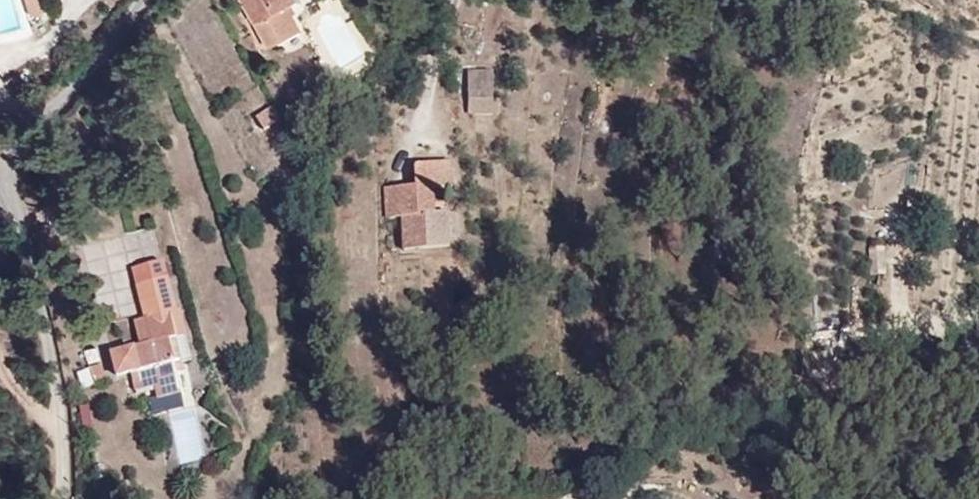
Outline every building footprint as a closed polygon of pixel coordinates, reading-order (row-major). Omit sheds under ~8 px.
[(41,0),(27,0),(31,9),(43,4),(41,0)] [(261,46),(299,25),(286,0),(236,0),(261,46)] [(494,118),(497,72),(472,71),(468,115),(494,118)] [(441,219),(431,194),(446,194),(446,163),(406,162),(406,185),(377,184),(376,219),(393,220),(392,252),(440,254),(441,219)] [(193,366),(188,340),(169,344),(164,315),(176,313),(170,276),(134,283),(141,321),(128,323),(133,349),(111,354),(115,380),(132,376),(135,392),(156,388),(154,373),(178,369),(193,366)] [(188,340),(182,311),(176,313),(164,315),(169,344),(188,340)] [(107,389),(101,366),(87,369),(94,393),(107,389)] [(183,395),(178,369),(154,373),(156,388),(158,398),(183,395)] [(183,395),(158,398),(149,399),(151,414),(184,410),(183,395)] [(242,450),(239,439),(229,442),(233,453),(242,450)]
